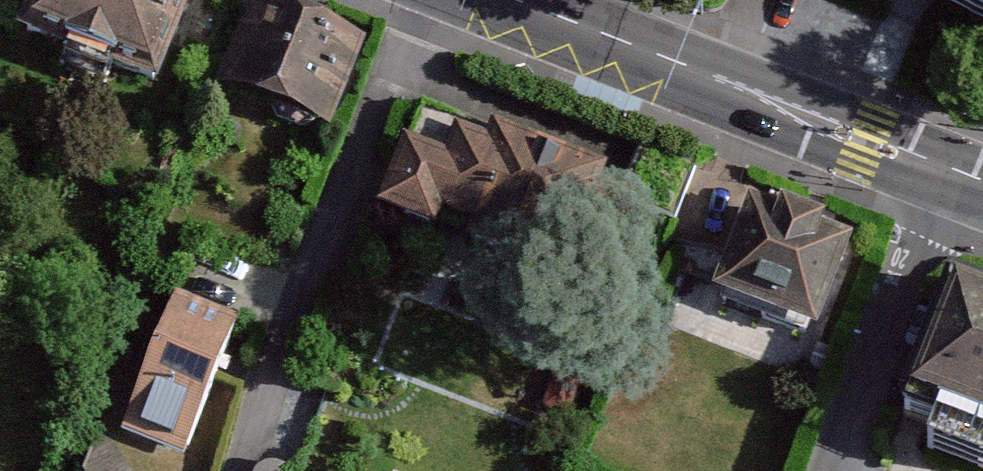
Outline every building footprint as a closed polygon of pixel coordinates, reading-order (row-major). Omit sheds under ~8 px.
[(147,83),(183,0),(33,0),(21,30),(147,83)] [(256,0),(219,94),(324,135),(361,41),(256,0)] [(982,11),(982,0),(956,0),(982,11)] [(448,155),(410,140),(386,203),(567,272),(608,163),(498,121),(492,137),(460,125),(448,155)] [(857,235),(756,195),(715,296),(817,337),(857,235)] [(951,278),(905,398),(982,428),(982,291),(951,278)] [(130,436),(189,459),(241,321),(182,299),(130,436)]
